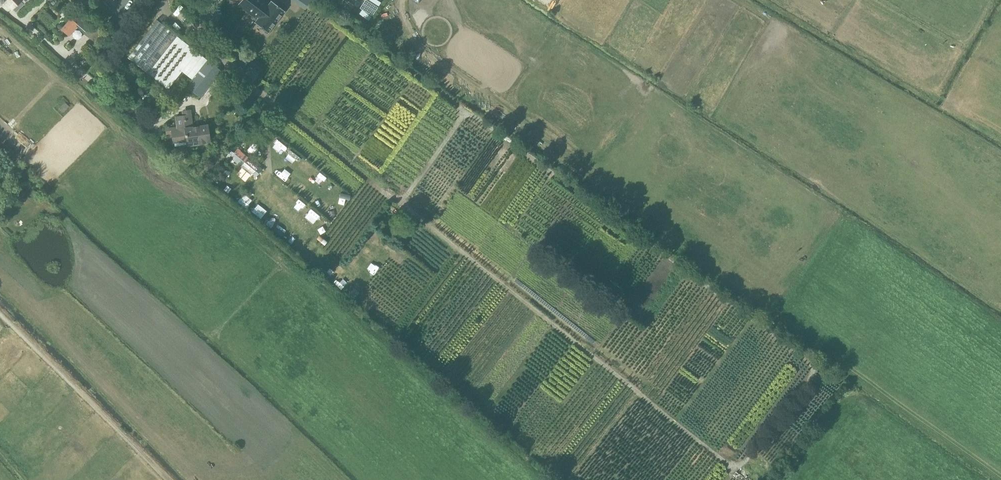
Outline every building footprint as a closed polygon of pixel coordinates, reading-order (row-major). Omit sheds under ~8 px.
[(12,9),(22,0),(4,0),(12,9)] [(238,5),(257,19),(255,23),(267,32),(284,10),(271,1),(269,4),(264,0),(242,0),(238,5)] [(114,27),(118,22),(112,16),(107,22),(114,27)] [(95,42),(107,28),(97,19),(84,33),(95,42)] [(69,35),(78,25),(73,20),(64,30),(69,35)] [(182,71),(192,79),(207,60),(156,20),(127,56),(168,89),(182,71)] [(188,86),(200,96),(220,71),(207,61),(188,86)] [(192,126),(190,116),(176,118),(177,129),(174,129),(174,128),(166,129),(167,133),(171,133),(173,143),(186,141),(187,145),(211,142),(208,123),(192,126)] [(230,158),(233,160),(234,159),(241,165),(254,175),(260,169),(237,150),(230,158)]
